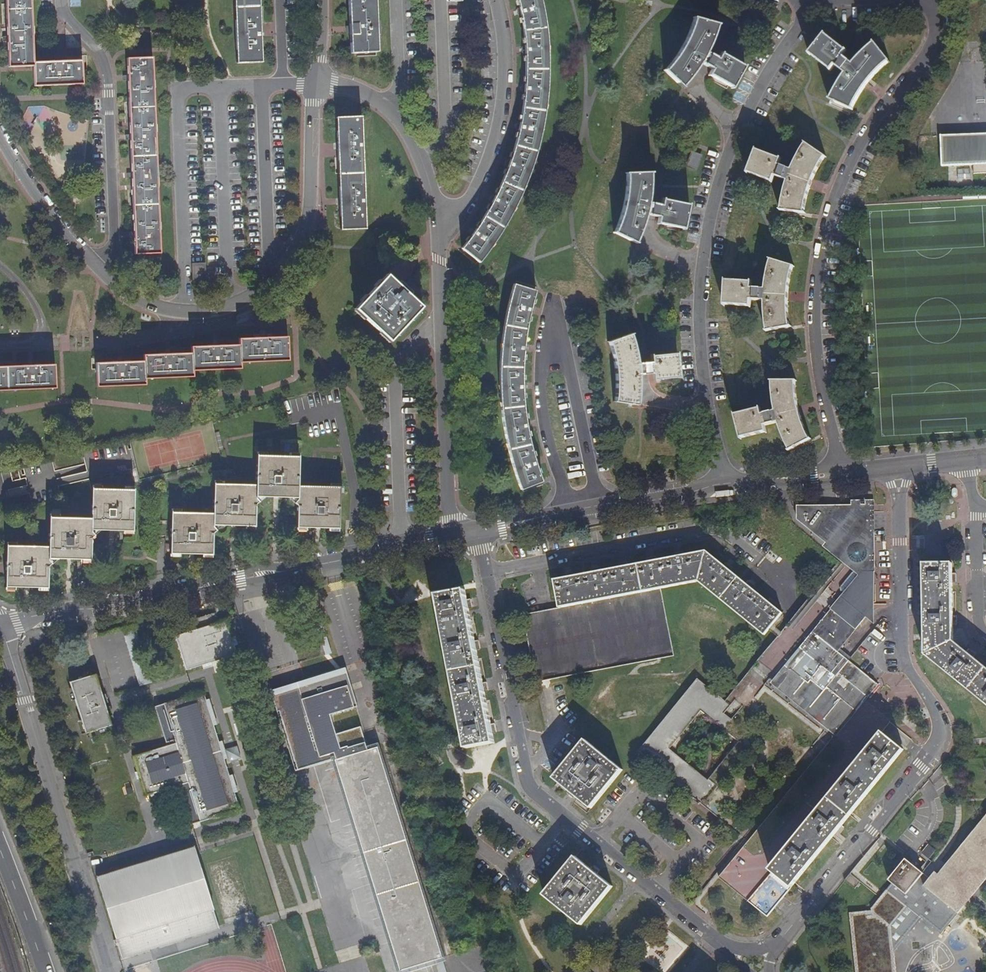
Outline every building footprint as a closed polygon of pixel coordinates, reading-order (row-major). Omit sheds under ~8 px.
[(6,35),(7,68),(32,67),(33,87),(81,85),(80,60),(61,61),(33,62),(30,0),(5,0),(6,35)] [(236,63),(235,63),(235,64),(261,63),(261,61),(260,61),(259,28),(257,0),(234,0),(236,63)] [(348,31),(349,54),(375,54),(373,0),(347,0),(348,31)] [(461,249),(478,264),(489,250),(504,226),(517,201),(526,179),(531,166),(535,151),(538,137),(541,123),(544,103),(545,87),(546,71),(545,54),(545,44),(544,28),(543,19),(538,0),(515,0),(518,9),(518,14),(521,30),(522,44),(523,54),(523,58),(523,72),(522,92),(521,97),(520,111),(517,127),(513,144),(508,161),(506,166),(503,175),(497,190),(491,201),(490,204),(478,224),(472,233),(470,236),(461,249)] [(715,25),(693,18),(687,33),(678,51),(673,59),(664,71),(681,87),(691,75),(698,63),(710,70),(707,75),(730,88),(742,66),(719,54),(717,59),(705,52),(715,25)] [(830,100),(845,106),(851,109),(859,95),(867,84),(878,71),(888,60),(873,44),(869,47),(862,53),(852,64),(841,55),(845,51),(824,35),(809,54),(830,70),(834,65),(845,74),(839,85),(830,100)] [(151,58),(126,59),(127,80),(129,137),(131,187),(133,236),(134,255),(159,255),(151,58)] [(360,118),(335,120),(336,148),(339,202),(340,231),(365,230),(360,118)] [(940,134),(941,165),(972,164),(973,173),(985,172),(985,133),(940,134)] [(782,196),(779,211),(803,213),(805,206),(807,195),(811,185),(817,172),(824,157),(804,144),(799,153),(791,170),(779,165),(780,159),(756,150),(747,173),(772,182),(774,177),(787,181),(782,196)] [(699,156),(691,153),(686,166),(694,169),(699,156)] [(649,173),(626,173),(623,194),(623,199),(621,210),(618,220),(613,233),(634,243),(642,224),(644,215),(657,218),(656,224),(682,230),(687,206),(661,200),(660,206),(647,203),(648,188),(649,173)] [(793,267),(770,260),(767,272),(764,290),(750,289),(750,283),(724,282),(723,306),(750,307),(750,301),(764,301),(765,315),(765,324),(766,332),(788,327),(788,317),(788,296),(789,287),(792,275),(793,267)] [(202,267),(193,267),(193,285),(203,284),(202,267)] [(387,275),(355,310),(360,315),(390,342),(422,307),(387,275)] [(535,293),(514,285),(507,310),(503,333),(501,344),(500,364),(500,381),(500,395),(502,412),(503,425),(506,439),(511,458),(516,474),(521,489),(542,481),(536,462),(532,448),(529,436),(527,422),(524,395),(523,383),(524,356),(524,348),(525,337),(528,324),(529,315),(530,310),(533,301),(535,293)] [(629,336),(607,342),(609,350),(611,361),(612,372),(613,389),(613,403),(637,406),(638,390),(637,376),(651,375),(651,381),(678,378),(675,354),(649,357),(650,363),(635,364),(633,351),(629,336)] [(238,346),(239,364),(288,362),(287,338),(264,339),(238,340),(238,346)] [(239,364),(238,346),(212,347),(190,348),(190,354),(192,372),(240,370),(239,364)] [(192,372),(190,354),(166,356),(142,357),(142,363),(144,380),(192,379),(192,372)] [(144,380),(142,363),(118,364),(95,365),(95,389),(144,386),(144,380)] [(54,390),(53,366),(40,367),(0,368),(0,392),(54,390)] [(794,381),(771,381),(771,391),(772,402),(774,412),(762,415),(760,409),(735,416),(741,440),(767,433),(765,428),(778,424),(781,434),(784,441),(788,452),(809,440),(802,421),(799,409),(798,406),(795,391),(794,381)] [(131,468),(124,440),(0,471),(0,500),(131,468)] [(297,458),(256,457),(254,486),(212,484),(211,513),(170,512),(169,554),(191,555),(211,556),(211,534),(220,528),(234,528),(253,529),(254,506),(263,498),(276,499),(288,499),(296,508),(296,530),(321,530),(338,530),(339,488),(296,487),(297,458)] [(131,489),(89,488),(88,516),(47,514),(46,548),(4,546),(3,587),(24,588),(46,588),(46,567),(55,559),(68,559),(87,560),(89,540),(98,531),(111,532),(130,532),(131,489)] [(876,538),(876,506),(797,507),(797,519),(827,543),(824,546),(837,557),(852,538),(876,538)] [(876,570),(876,538),(852,538),(837,557),(854,572),(857,573),(859,574),(860,575),(864,571),(876,570)] [(707,552),(693,555),(695,582),(699,582),(764,635),(769,629),(782,614),(707,552)] [(695,582),(693,555),(554,580),(559,608),(661,589),(695,582)] [(967,653),(953,641),(952,621),(952,578),(951,563),(924,563),(926,655),(985,704),(985,668),(967,653)] [(838,730),(862,700),(877,682),(838,651),(872,611),(867,606),(872,601),(871,590),(866,587),(877,582),(876,570),(864,571),(860,575),(859,574),(857,573),(843,590),(846,593),(832,609),(836,612),(778,682),(838,730)] [(843,590),(857,573),(854,572),(842,586),(843,590)] [(559,608),(523,614),(536,683),(537,683),(674,656),(661,589),(559,608)] [(494,743),(465,591),(437,596),(467,749),(494,743)] [(187,670),(237,655),(223,608),(206,614),(210,626),(176,637),(187,670)] [(138,686),(150,683),(136,628),(124,631),(138,686)] [(85,734),(112,726),(96,674),(69,682),(85,734)] [(726,702),(700,681),(638,753),(693,799),(708,781),(671,750),(701,712),(715,723),(723,714),(730,705),(726,702)] [(239,810),(203,690),(164,703),(175,742),(134,755),(146,795),(188,782),(200,822),(239,810)] [(756,831),(718,878),(767,917),(791,887),(770,870),(883,732),(890,723),(862,700),(838,730),(814,760),(756,831)] [(739,743),(708,781),(715,787),(755,739),(723,714),(715,723),(739,743)] [(905,750),(883,732),(770,870),(791,887),(905,750)] [(554,779),(590,809),(622,770),(585,741),(554,779)] [(336,760),(401,971),(418,966),(426,963),(442,958),(379,748),(336,760)] [(708,781),(693,799),(700,805),(715,787),(708,781)] [(191,825),(181,790),(168,794),(179,829),(191,825)] [(856,971),(896,971),(891,927),(909,907),(941,935),(985,880),(985,817),(939,875),(936,872),(930,879),(920,871),(907,860),(889,881),(892,884),(871,910),(872,917),(868,917),(868,912),(850,914),(856,971)] [(217,929),(195,853),(194,849),(97,879),(121,958),(217,929)] [(581,924),(611,887),(575,857),(544,895),(581,924)] [(850,874),(844,881),(856,891),(862,884),(850,874)]
